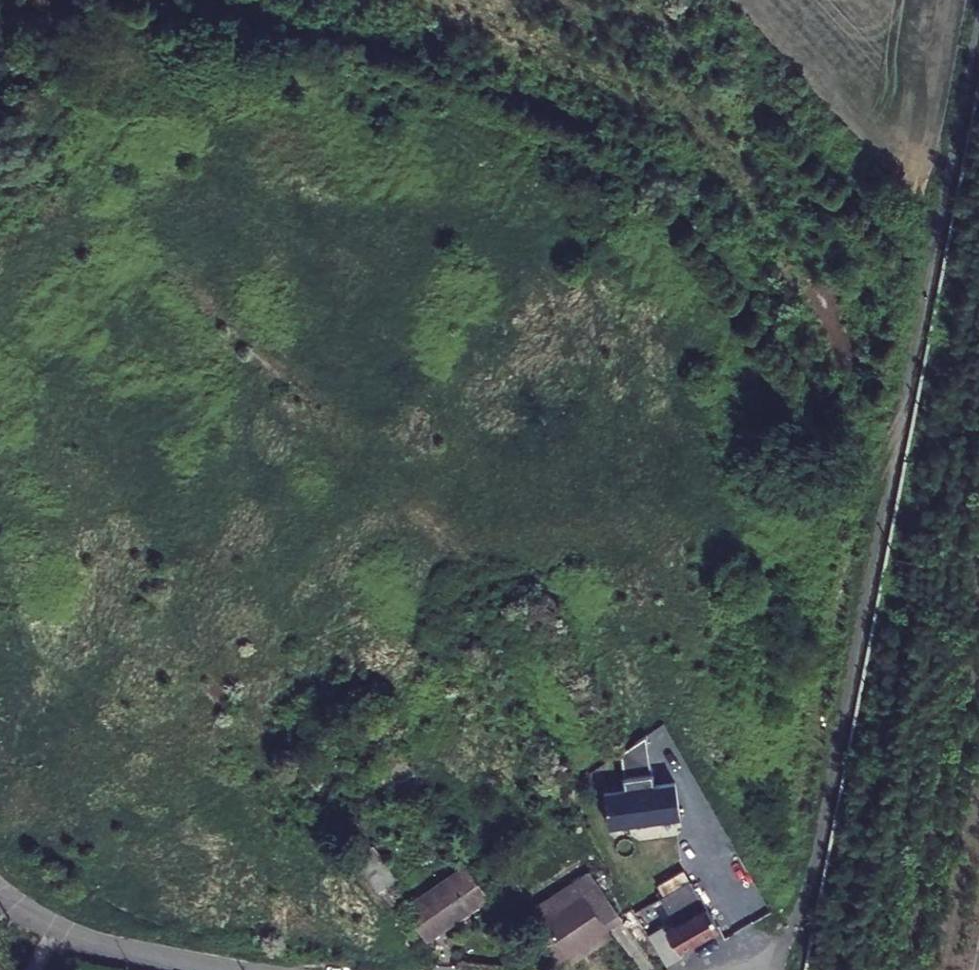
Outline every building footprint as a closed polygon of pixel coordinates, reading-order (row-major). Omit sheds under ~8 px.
[(666,733),(618,739),(623,780),(601,783),(608,840),(680,831),(666,733)] [(350,859),(374,893),(390,880),(367,847),(350,859)] [(487,896),(466,865),(401,907),(423,940),(487,896)] [(677,949),(717,927),(693,885),(690,880),(652,902),(667,928),(649,938),(665,965),(681,956),(677,949)] [(556,969),(558,969),(569,963),(573,968),(624,932),(594,888),(540,924),(544,929),(533,937),(556,969)]
